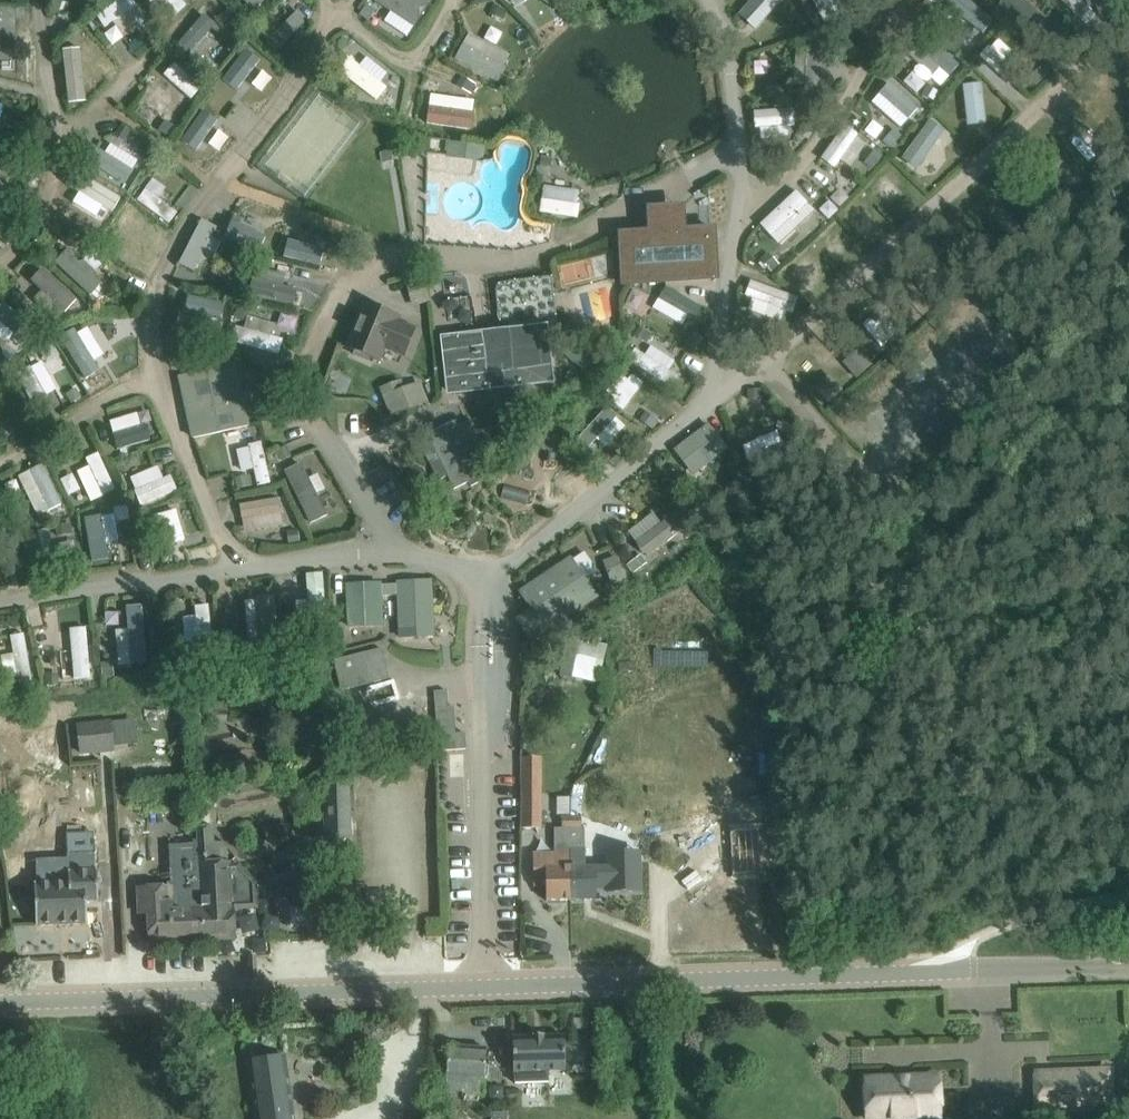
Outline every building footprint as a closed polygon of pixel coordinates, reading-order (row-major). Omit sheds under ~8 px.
[(165,14),(185,0),(184,0),(155,0),(165,14)] [(413,36),(435,0),(377,0),(395,11),(389,21),(413,36)] [(754,30),(780,0),(746,0),(735,13),(754,30)] [(940,8),(963,27),(980,5),(973,0),(946,0),(940,8)] [(992,8),(1025,35),(1044,11),(1030,0),(998,0),(992,8)] [(199,58),(213,39),(208,34),(219,20),(207,11),(181,44),(199,58)] [(469,30),(455,57),(500,80),(514,53),(469,30)] [(94,31),(75,49),(101,77),(120,58),(94,31)] [(927,76),(937,65),(947,74),(957,64),(929,37),(909,58),(927,76)] [(1002,63),(996,44),(984,49),(990,67),(1002,63)] [(226,74),(241,88),(265,60),(250,47),(226,74)] [(368,52),(353,71),(388,99),(403,81),(368,52)] [(789,82),(811,87),(818,58),(796,53),(789,82)] [(195,98),(206,85),(178,61),(167,73),(195,98)] [(898,124),(914,109),(887,79),(871,94),(898,124)] [(961,82),(962,123),(980,123),(979,82),(961,82)] [(182,83),(173,89),(185,106),(193,101),(182,83)] [(169,117),(181,125),(190,110),(178,102),(169,117)] [(473,129),(476,110),(429,103),(426,122),(473,129)] [(753,137),(781,136),(779,107),(751,109),(753,137)] [(185,140),(201,150),(222,118),(205,108),(185,140)] [(899,157),(915,168),(943,129),(927,118),(899,157)] [(837,157),(848,165),(866,140),(841,122),(817,156),(830,166),(837,157)] [(448,138),(446,153),(485,159),(488,144),(448,138)] [(888,171),(874,186),(890,201),(904,186),(888,171)] [(545,185),(544,210),(581,212),(582,187),(545,185)] [(798,189),(763,215),(780,237),(814,212),(798,189)] [(206,218),(178,261),(194,271),(221,228),(206,218)] [(252,245),(258,228),(235,219),(229,237),(252,245)] [(623,235),(626,283),(717,277),(714,229),(623,235)] [(295,236),(290,254),(324,265),(330,247),(295,236)] [(73,247),(59,263),(87,287),(101,270),(73,247)] [(569,283),(593,276),(588,258),(563,265),(569,283)] [(790,274),(805,288),(819,273),(805,259),(790,274)] [(31,281),(60,306),(74,291),(45,265),(31,281)] [(314,310),(322,282),(307,277),(298,305),(314,310)] [(558,324),(552,277),(502,283),(501,283),(500,283),(500,284),(499,284),(499,285),(498,285),(498,286),(497,286),(497,287),(497,288),(497,289),(496,290),(496,291),(497,291),(497,292),(502,331),(558,324)] [(784,318),(793,294),(747,278),(738,302),(784,318)] [(281,282),(276,298),(297,305),(303,289),(281,282)] [(683,326),(697,304),(664,284),(650,306),(683,326)] [(188,294),(186,323),(227,325),(229,297),(188,294)] [(0,306),(0,334),(9,341),(15,333),(23,339),(35,324),(5,300),(0,306)] [(404,356),(415,327),(397,320),(399,315),(363,300),(345,347),(381,362),(386,349),(404,356)] [(255,314),(246,342),(281,354),(286,338),(274,334),(278,322),(255,314)] [(87,378),(104,369),(98,358),(108,353),(96,331),(69,344),(87,378)] [(552,381),(547,336),(504,341),(497,342),(496,334),(459,338),(459,337),(457,338),(457,339),(445,340),(452,393),(454,392),(455,394),(479,391),(479,389),(552,381)] [(675,373),(667,369),(674,357),(646,343),(634,366),(669,384),(675,373)] [(194,437),(253,423),(238,360),(178,375),(194,437)] [(604,393),(624,406),(642,381),(623,367),(604,393)] [(91,393),(112,382),(105,370),(85,381),(91,393)] [(825,401),(842,388),(829,372),(813,384),(825,401)] [(424,380),(406,387),(403,378),(382,386),(393,416),(432,402),(424,380)] [(592,444),(617,416),(607,407),(582,436),(592,444)] [(106,419),(109,431),(154,419),(151,408),(106,419)] [(479,449),(488,445),(474,413),(437,429),(449,454),(439,458),(454,491),(491,475),(479,449)] [(706,421),(668,446),(686,473),(724,448),(706,421)] [(237,445),(239,469),(254,468),(255,483),(269,482),(266,442),(237,445)] [(101,457),(74,470),(88,501),(116,488),(101,457)] [(330,515),(328,505),(335,503),(327,470),(311,474),(308,461),(291,465),(305,521),(330,515)] [(43,462),(18,474),(37,514),(63,502),(43,462)] [(142,502),(175,489),(164,462),(131,475),(142,502)] [(66,492),(79,488),(74,472),(61,476),(66,492)] [(281,496),(243,502),(247,529),(285,523),(281,496)] [(652,556),(697,520),(677,496),(633,532),(652,556)] [(88,557),(119,556),(117,511),(86,513),(88,557)] [(615,553),(603,558),(610,574),(622,569),(615,553)] [(531,638),(555,622),(595,595),(571,560),(522,592),(534,610),(519,620),(531,638)] [(295,600),(296,625),(331,624),(329,571),(308,572),(309,599),(295,600)] [(398,594),(400,636),(424,635),(426,637),(433,637),(435,634),(434,628),(433,627),(431,581),(398,583),(398,584),(381,585),(381,584),(347,585),(349,625),(382,624),(381,595),(398,594)] [(281,639),(279,596),(249,597),(250,640),(281,639)] [(119,663),(150,662),(147,603),(131,604),(132,628),(117,629),(119,663)] [(215,649),(213,604),(198,605),(200,650),(215,649)] [(91,626),(73,626),(75,677),(92,677),(91,626)] [(4,652),(5,677),(32,676),(29,632),(11,633),(12,652),(4,652)] [(586,678),(586,676),(590,647),(591,639),(568,637),(564,675),(586,678)] [(334,660),(342,691),(390,679),(382,648),(334,660)] [(73,649),(59,650),(61,679),(75,678),(73,649)] [(620,664),(620,671),(634,671),(633,663),(620,664)] [(113,746),(111,721),(78,724),(81,754),(113,752),(113,746)] [(319,738),(299,748),(308,767),(328,757),(319,738)] [(522,828),(542,828),(542,757),(522,757),(522,828)] [(92,795),(90,771),(75,772),(77,796),(92,795)] [(325,788),(326,816),(326,838),(351,837),(349,787),(325,788)] [(628,814),(630,834),(642,833),(639,812),(628,814)] [(569,848),(571,900),(597,899),(596,867),(587,867),(585,827),(581,828),(581,815),(571,816),(571,828),(569,848)] [(546,886),(547,900),(571,900),(569,848),(571,828),(571,816),(561,816),(561,828),(555,828),(556,853),(534,854),(534,886),(546,886)] [(198,843),(203,939),(236,938),(235,907),(255,906),(254,883),(237,868),(232,867),(232,861),(216,861),(214,827),(197,827),(198,836),(198,843)] [(203,939),(198,843),(169,845),(171,886),(160,885),(152,886),(152,887),(139,888),(140,911),(149,910),(150,941),(203,939)] [(99,900),(98,870),(69,871),(69,882),(35,883),(37,925),(88,923),(87,901),(99,900)] [(564,1034),(512,1037),(515,1083),(549,1081),(548,1071),(566,1070),(564,1034)] [(449,1045),(448,1056),(446,1091),(466,1092),(465,1097),(478,1098),(478,1093),(484,1094),(487,1048),(449,1045)] [(251,1072),(257,1118),(294,1118),(285,1056),(249,1061),(251,1072)] [(876,1118),(947,1118),(947,1080),(876,1080),(876,1118)] [(1103,1080),(1032,1080),(1032,1113),(1103,1113),(1103,1080)]
